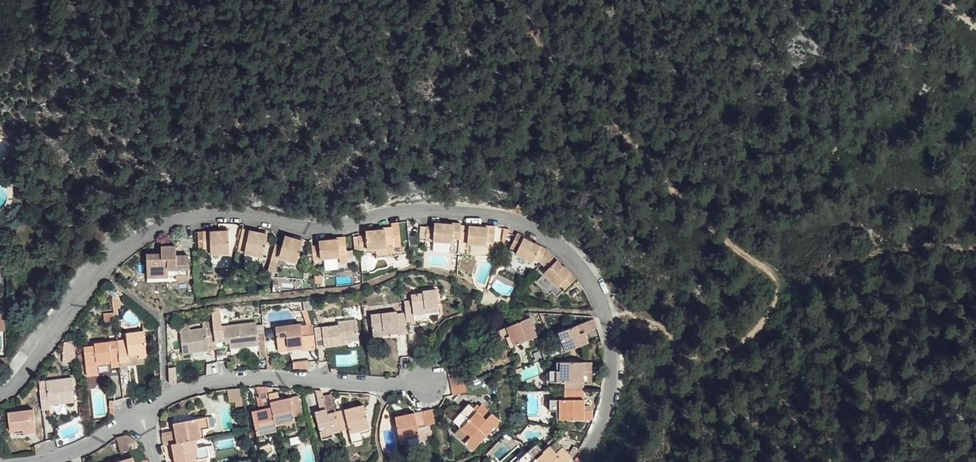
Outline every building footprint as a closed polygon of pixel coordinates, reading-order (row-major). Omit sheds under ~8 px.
[(461,225),(461,224),(454,223),(454,225),(436,223),(436,228),(435,243),(435,246),(452,248),(452,244),(459,244),(461,225)] [(386,246),(393,245),(391,224),(384,225),(384,227),(365,229),(365,235),(367,248),(367,253),(386,250),(386,246)] [(468,226),(461,225),(459,244),(467,244),(468,226)] [(486,227),(468,226),(467,244),(467,249),(485,249),(485,246),(493,246),(494,226),(487,225),(486,227)] [(435,243),(436,228),(427,228),(426,242),(435,243)] [(229,254),(229,230),(219,231),(202,231),(203,248),(210,248),(210,254),(229,254)] [(268,242),(258,238),(243,232),(243,233),(237,249),(244,252),(241,258),(259,265),(268,242)] [(534,259),(541,246),(524,238),(525,236),(518,232),(510,246),(517,250),(516,254),(532,263),(534,259)] [(348,251),(345,233),(341,234),(339,235),(337,235),(337,238),(318,240),(319,245),(311,246),(312,260),(336,257),(335,253),(348,251)] [(282,243),(275,242),(270,259),(278,260),(279,255),(297,260),(303,239),(292,236),(284,234),(282,243)] [(367,248),(365,235),(358,236),(359,250),(367,248)] [(188,277),(188,253),(175,253),(175,243),(160,244),(160,252),(145,252),(146,275),(174,275),(174,277),(188,277)] [(540,263),(547,250),(541,246),(534,259),(540,263)] [(549,252),(547,250),(540,263),(546,273),(558,261),(556,259),(549,252)] [(571,274),(558,261),(546,273),(542,277),(554,290),(558,287),(564,294),(578,280),(572,274),(571,274)] [(555,302),(564,294),(558,287),(554,290),(542,277),(534,285),(546,297),(548,295),(555,302)] [(424,307),(436,305),(434,289),(422,290),(421,292),(410,294),(411,300),(404,301),(405,312),(406,321),(414,320),(413,314),(424,312),(424,307)] [(406,321),(405,312),(396,313),(395,311),(370,314),(373,337),(384,336),(384,331),(397,329),(398,335),(407,333),(406,321)] [(115,321),(114,312),(104,313),(105,322),(115,321)] [(341,339),(348,339),(359,337),(357,318),(339,320),(340,325),(314,327),(316,342),(316,346),(341,343),(341,339)] [(511,347),(536,336),(530,318),(500,330),(503,338),(506,337),(511,347)] [(563,353),(589,342),(585,332),(598,327),(595,319),(559,333),(562,340),(558,342),(563,353)] [(144,322),(145,333),(155,332),(152,323),(144,322)] [(221,323),(213,323),(215,342),(229,340),(229,348),(257,345),(254,322),(221,326),(221,323)] [(302,344),(300,324),(300,322),(274,325),(277,350),(288,349),(288,345),(302,344)] [(215,342),(213,323),(206,324),(206,327),(181,330),(183,353),(209,350),(209,343),(215,342)] [(314,327),(313,323),(307,324),(309,343),(316,342),(314,327)] [(309,343),(307,324),(300,324),(302,344),(309,343)] [(140,360),(148,359),(145,333),(127,335),(127,340),(117,341),(120,369),(130,368),(129,358),(139,357),(140,360)] [(76,350),(75,340),(66,341),(64,351),(76,350)] [(120,369),(117,341),(96,343),(96,347),(85,348),(87,367),(109,365),(110,368),(110,370),(120,369)] [(149,366),(148,359),(140,360),(139,357),(129,358),(130,368),(149,366)] [(584,390),(585,382),(585,371),(592,371),(592,363),(558,362),(557,371),(551,371),(551,382),(564,382),(564,390),(584,390)] [(98,369),(110,368),(109,365),(87,367),(88,378),(99,377),(98,369)] [(452,386),(466,383),(464,374),(455,376),(451,377),(452,386)] [(49,404),(61,403),(75,401),(72,377),(46,380),(46,388),(39,389),(42,409),(49,409),(49,404)] [(468,392),(466,383),(452,386),(454,395),(468,392)] [(269,393),(268,387),(258,387),(261,396),(263,409),(259,410),(253,411),(259,445),(270,443),(269,436),(278,434),(276,429),(269,393)] [(243,399),(241,388),(228,390),(230,402),(243,399)] [(584,406),(584,390),(564,390),(564,400),(550,400),(550,411),(557,411),(557,419),(591,419),(591,411),(584,411),(584,406)] [(327,409),(323,395),(322,391),(316,391),(321,411),(327,409)] [(278,392),(273,393),(269,393),(276,429),(285,427),(287,433),(297,431),(294,416),(303,414),(299,397),(281,401),(278,392)] [(337,411),(332,393),(323,395),(327,409),(321,411),(316,412),(322,440),(333,437),(332,432),(341,431),(337,411)] [(462,412),(487,435),(501,421),(483,404),(477,410),(470,403),(462,412)] [(22,425),(34,424),(32,404),(6,407),(8,426),(14,426),(22,425)] [(364,405),(337,411),(341,431),(349,429),(353,442),(363,440),(362,433),(370,431),(364,405)] [(433,410),(425,412),(427,425),(436,423),(433,410)] [(427,425),(425,412),(396,417),(401,443),(410,441),(412,448),(421,446),(418,426),(427,425)] [(473,449),(487,435),(462,412),(455,421),(462,427),(456,434),(473,449)] [(196,439),(204,438),(203,429),(210,428),(208,417),(174,423),(175,430),(175,434),(163,437),(165,445),(173,444),(196,439)] [(119,433),(117,434),(122,453),(131,450),(130,445),(126,432),(124,432),(119,433)] [(129,432),(126,432),(130,445),(143,442),(142,440),(140,438),(137,436),(133,433),(129,432)] [(196,439),(173,444),(176,461),(195,461),(195,460),(209,457),(207,446),(198,448),(196,439)] [(556,453),(563,448),(557,441),(551,447),(556,453)] [(563,448),(556,453),(551,447),(550,446),(544,451),(538,444),(529,452),(538,461),(568,461),(572,458),(563,448)] [(529,452),(521,459),(523,461),(538,461),(529,452)]
